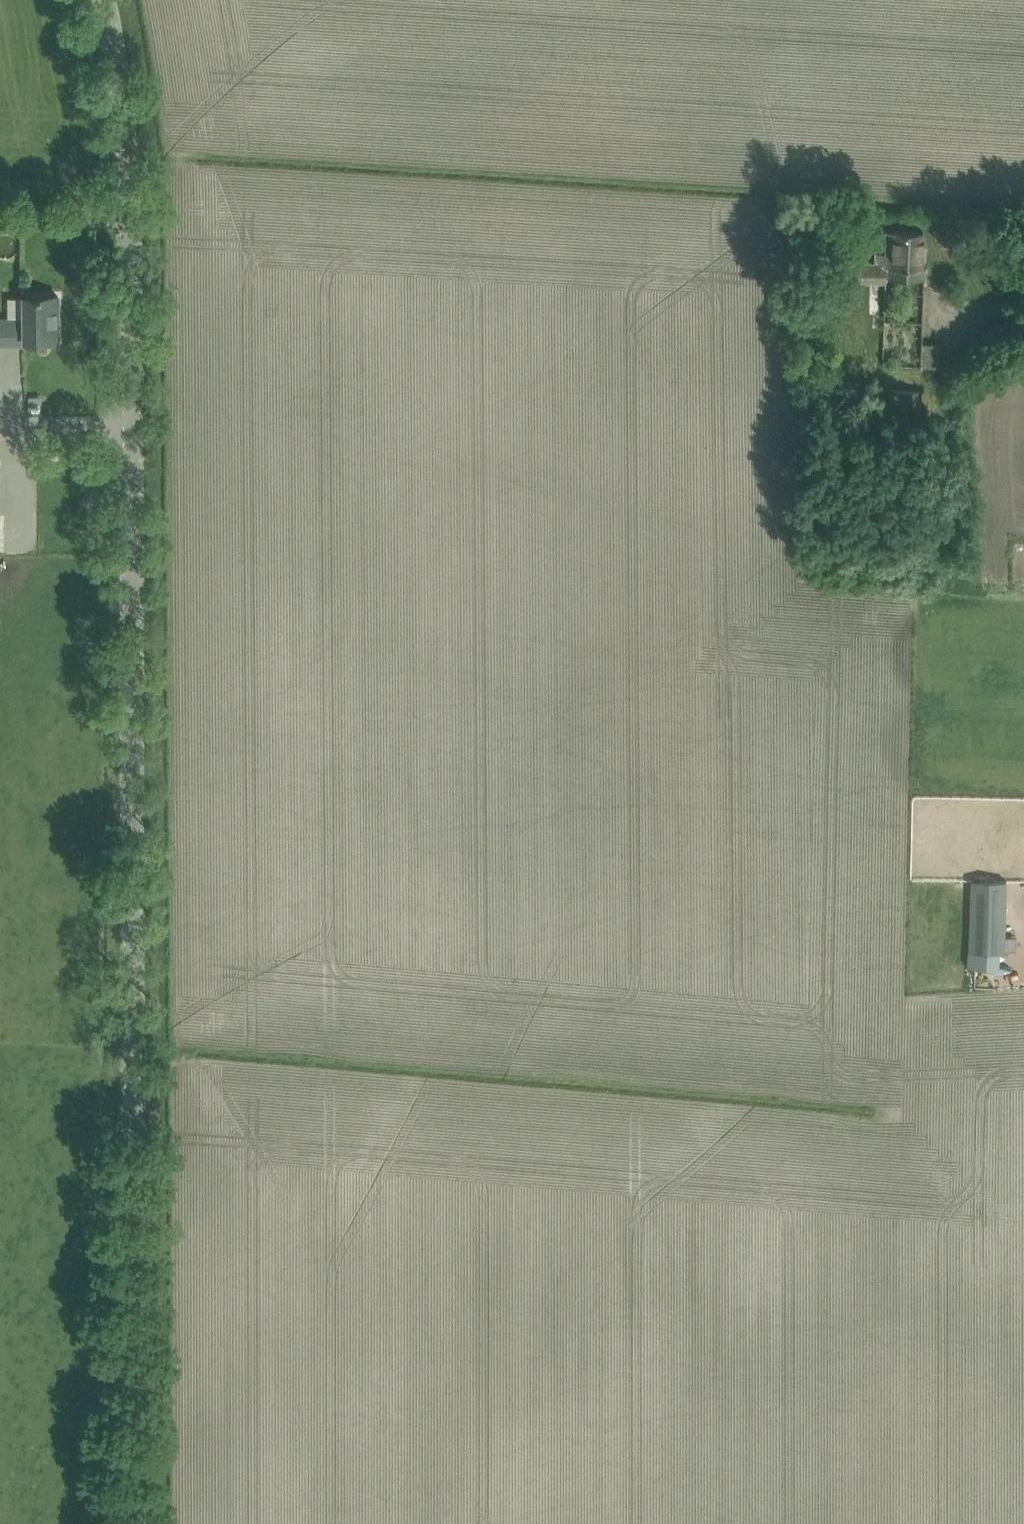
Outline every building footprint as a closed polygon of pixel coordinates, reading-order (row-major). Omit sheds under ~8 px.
[(876,265),(922,266),(924,230),(887,229),(886,252),(876,251),(876,263),(876,265)] [(855,280),(885,281),(885,276),(925,277),(925,266),(922,266),(876,265),(876,263),(856,262),(855,280)] [(19,339),(58,338),(58,294),(24,294),(24,317),(0,317),(0,342),(19,342),(19,339)] [(919,346),(918,325),(899,326),(900,340),(891,341),(891,347),(919,346)] [(922,342),(921,366),(938,367),(939,343),(922,342)] [(906,438),(919,438),(921,391),(889,389),(886,461),(905,462),(906,438)] [(969,950),(1004,951),(1006,880),(972,879),(969,950)]
